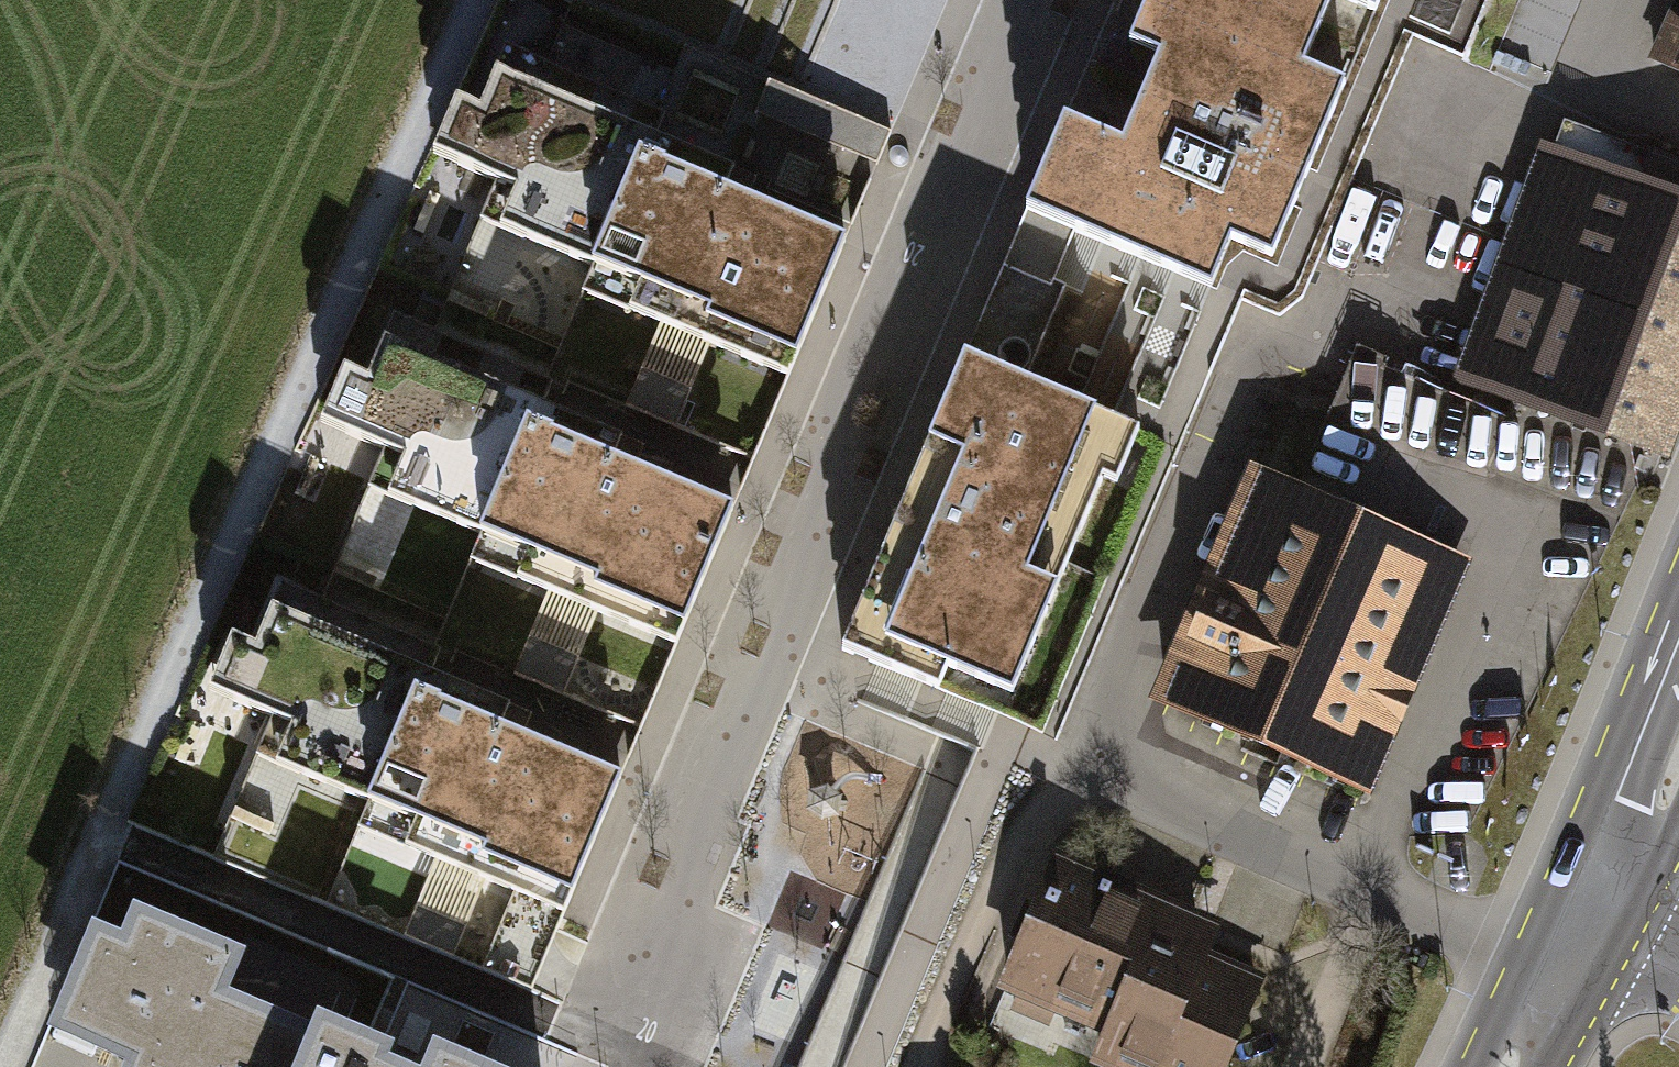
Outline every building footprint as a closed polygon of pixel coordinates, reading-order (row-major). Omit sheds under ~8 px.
[(1245,0),(1141,0),(1138,7),(1121,0),(1114,0),(1026,211),(1211,288),(1230,241),(1272,258),(1345,84),(1304,67),(1319,30),(1245,0)] [(1319,30),(1332,0),(1245,0),(1319,30)] [(1375,13),(1381,0),(1343,0),(1375,13)] [(1655,58),(1678,69),(1678,4),(1655,58)] [(665,116),(505,50),(480,111),(457,165),(495,181),(520,191),(504,229),(593,267),(644,288),(633,314),(789,379),(846,243),(725,193),(734,171),(656,138),(665,116)] [(755,117),(877,168),(891,135),(795,94),(769,83),(755,117)] [(457,165),(480,111),(456,101),(433,154),(457,165)] [(1554,157),(1472,381),(1649,447),(1678,366),(1678,168),(1662,162),(1650,192),(1554,157)] [(504,229),(520,191),(495,181),(480,220),(504,229)] [(582,293),(633,314),(644,288),(593,267),(582,293)] [(553,383),(394,316),(368,378),(344,433),(384,449),(406,459),(390,498),(480,536),(531,558),(521,582),(676,647),(733,511),(613,460),(622,438),(544,405),(553,383)] [(660,335),(636,414),(687,429),(711,350),(660,335)] [(1357,346),(1329,412),(1392,435),(1488,470),(1510,420),(1385,368),(1388,360),(1357,346)] [(1113,420),(964,358),(856,617),(882,628),(868,661),(938,690),(966,624),(1032,652),(1104,480),(1106,474),(1093,469),(1113,420)] [(344,433),(368,378),(343,368),(320,422),(344,433)] [(1392,435),(1329,412),(1296,491),(1357,517),(1392,435)] [(1138,431),(1113,420),(1093,469),(1106,474),(1104,480),(1116,485),(1138,431)] [(406,459),(384,449),(367,489),(390,498),(406,459)] [(1296,491),(1263,478),(1167,703),(1362,786),(1458,560),(1357,517),(1296,491)] [(469,561),(521,582),(531,558),(480,536),(469,561)] [(441,651),(281,584),(255,645),(233,698),(272,715),(295,725),(279,763),(368,801),(419,823),(409,850),(564,914),(621,778),(500,728),(509,705),(432,673),(441,651)] [(521,685),(646,723),(662,672),(637,665),(634,677),(587,662),(600,620),(547,603),(521,685)] [(868,661),(882,628),(856,617),(842,650),(868,661)] [(233,698),(255,645),(231,635),(208,689),(233,698)] [(295,725),(272,715),(256,754),(279,763),(295,725)] [(357,828),(409,850),(419,823),(368,801),(357,828)] [(1100,1058),(1120,1066),(1219,1066),(1256,982),(1180,949),(1192,920),(1060,864),(1008,985),(1113,1029),(1100,1058)] [(377,1060),(319,1036),(314,1049),(212,1006),(228,966),(135,927),(122,957),(94,946),(66,1013),(105,1030),(97,1050),(138,1066),(374,1066),(377,1060)]
